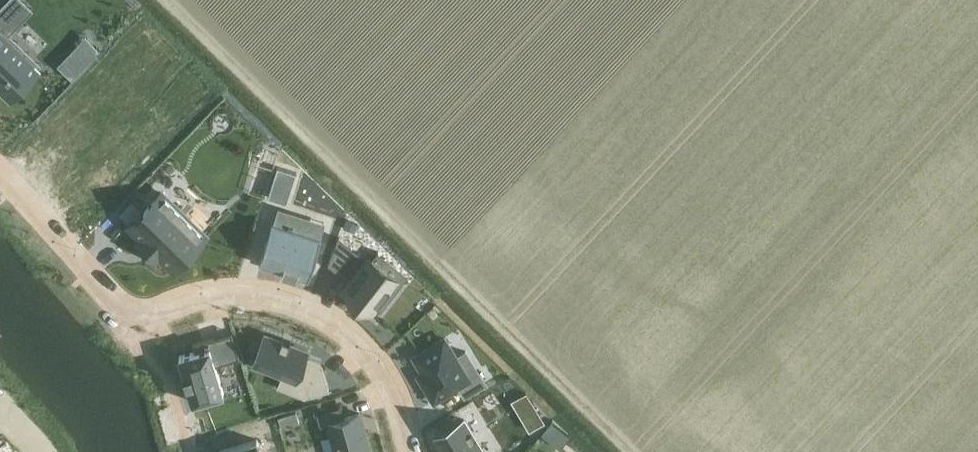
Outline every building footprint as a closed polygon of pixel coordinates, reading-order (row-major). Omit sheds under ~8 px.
[(11,72),(23,84),(38,69),(34,66),(26,57),(18,50),(15,47),(5,37),(10,32),(4,27),(9,21),(14,16),(17,13),(20,10),(23,7),(15,0),(6,0),(0,6),(0,84),(11,72)] [(279,162),(269,193),(288,199),(298,168),(279,162)] [(132,199),(119,212),(129,221),(132,224),(130,226),(131,227),(143,239),(140,242),(156,258),(158,256),(157,256),(159,254),(172,266),(171,267),(172,268),(185,255),(188,257),(188,256),(186,254),(204,236),(206,235),(162,192),(161,194),(144,211),(141,209),(132,199)] [(272,221),(259,263),(308,279),(322,237),(272,221)] [(358,252),(340,275),(347,281),(350,283),(345,291),(371,312),(375,306),(378,308),(381,311),(382,309),(381,309),(399,285),(395,282),(397,279),(403,271),(376,250),(370,258),(368,260),(358,252)] [(264,335),(254,362),(307,383),(310,396),(329,390),(322,366),(304,359),(307,352),(264,335)] [(195,350),(178,355),(183,372),(186,384),(187,384),(192,402),(224,393),(216,364),(240,357),(235,340),(217,346),(214,337),(193,343),(195,350)] [(445,338),(415,357),(424,373),(419,376),(434,400),(458,386),(460,388),(465,397),(487,384),(479,371),(480,371),(467,349),(458,355),(456,356),(445,338)] [(296,411),(278,417),(282,428),(300,423),(296,411)] [(328,422),(328,424),(337,451),(371,451),(360,413),(344,417),(328,422)] [(524,421),(531,432),(544,423),(538,413),(524,421)] [(435,436),(446,451),(484,451),(463,418),(435,436)] [(551,421),(541,433),(560,447),(570,435),(551,421)] [(219,451),(261,451),(257,439),(219,451)]
